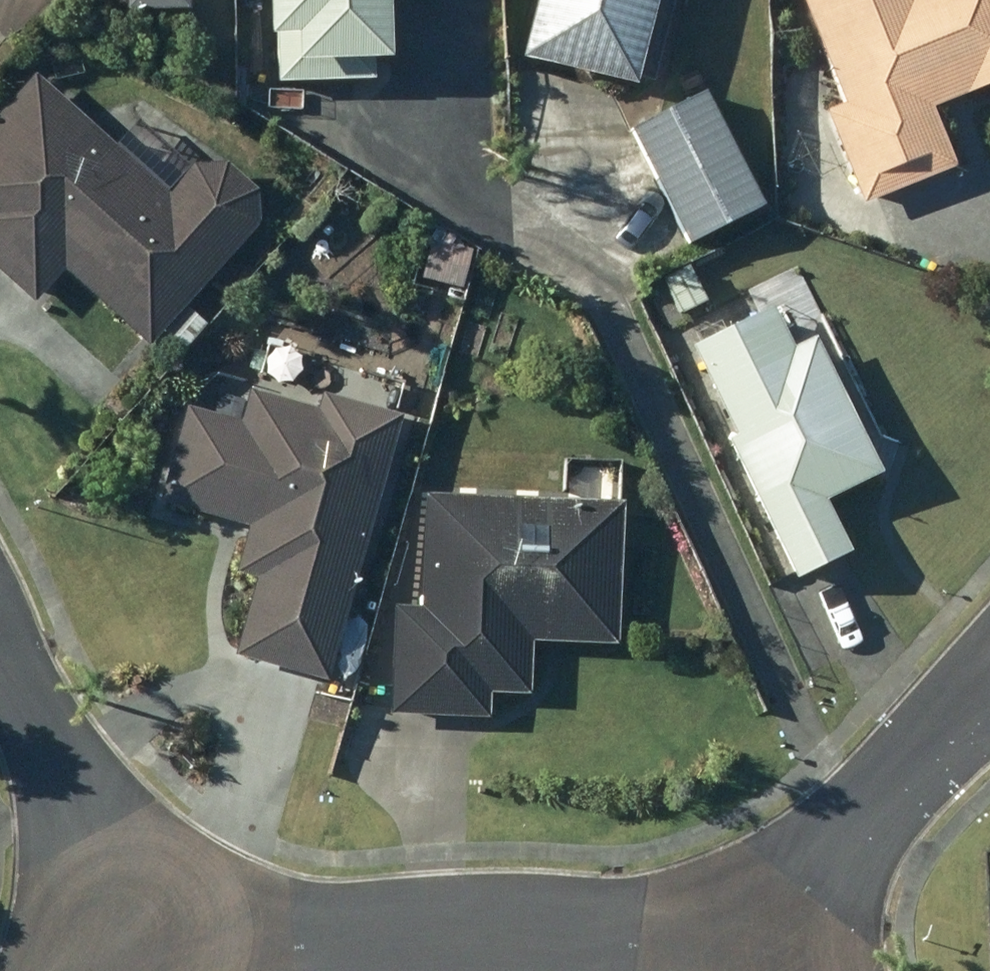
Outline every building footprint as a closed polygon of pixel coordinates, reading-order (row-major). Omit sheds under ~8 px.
[(112,14),(178,16),(178,0),(112,0),(112,14)] [(265,44),(273,44),(274,85),(373,83),(372,66),(387,66),(385,0),(264,0),(265,44)] [(519,60),(631,90),(654,0),(535,0),(519,60)] [(845,107),(826,115),(863,206),(954,169),(931,110),(989,87),(989,0),(801,0),(845,107)] [(34,305),(62,273),(148,350),(259,225),(257,196),(225,168),(187,170),(165,195),(32,77),(0,113),(0,275),(34,305)] [(631,133),(688,246),(762,208),(705,95),(631,133)] [(469,249),(430,241),(422,281),(461,289),(469,249)] [(663,281),(681,316),(705,304),(687,269),(663,281)] [(726,443),(794,581),(849,554),(825,505),(879,478),(811,341),(793,350),(773,309),(691,350),(735,439),(726,443)] [(188,314),(166,338),(182,352),(203,327),(188,314)] [(236,575),(258,581),(236,659),(326,684),(401,419),(320,396),(316,413),(249,394),(240,426),(183,410),(156,503),(249,529),(236,575)] [(621,506),(424,499),(420,611),(394,610),(390,717),(487,720),(488,695),(529,696),(531,644),(616,647),(621,506)]
